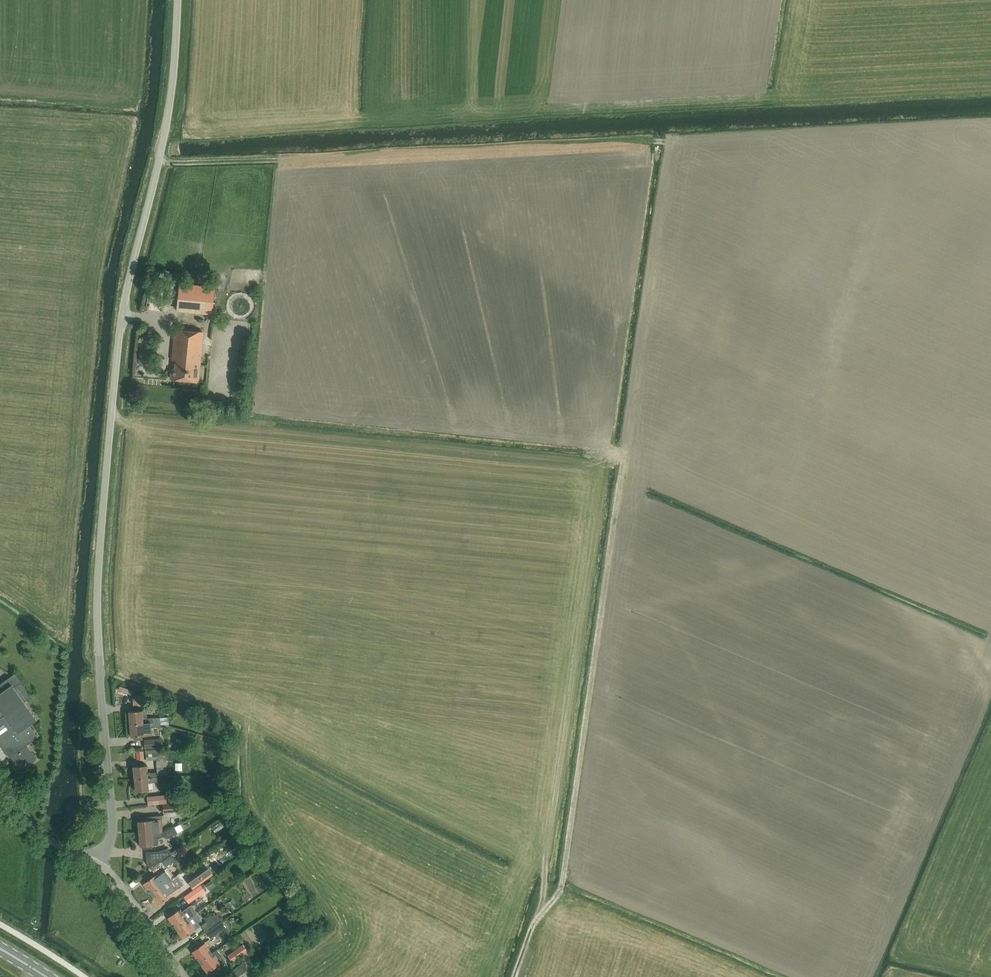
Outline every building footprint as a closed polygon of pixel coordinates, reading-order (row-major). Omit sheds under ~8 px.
[(177,310),(195,312),(212,314),(214,291),(180,287),(177,310)] [(174,305),(174,297),(165,297),(165,305),(174,305)] [(175,330),(172,361),(175,361),(175,369),(171,369),(170,379),(198,382),(203,333),(175,330)] [(9,758),(10,757),(14,762),(14,765),(14,767),(16,769),(17,771),(19,771),(22,771),(24,771),(26,769),(27,767),(28,764),(36,758),(27,745),(38,737),(30,725),(37,720),(24,702),(31,697),(14,674),(0,684),(0,745),(9,758)] [(132,697),(133,705),(140,704),(139,696),(132,697)] [(146,710),(142,711),(129,712),(130,724),(153,722),(160,724),(159,718),(153,718),(147,718),(146,710)] [(160,728),(160,724),(153,722),(130,724),(130,737),(151,735),(151,727),(154,727),(160,728)] [(162,739),(144,740),(145,749),(163,748),(162,739)] [(156,772),(147,773),(147,765),(133,766),(134,779),(158,777),(171,776),(172,771),(167,769),(166,758),(168,758),(168,751),(159,751),(159,749),(145,750),(146,761),(155,760),(156,772)] [(233,767),(233,758),(224,757),(224,758),(226,758),(226,762),(228,763),(228,767),(233,767)] [(158,777),(134,779),(135,791),(149,790),(148,783),(158,781),(158,789),(173,788),(173,777),(168,777),(168,776),(171,776),(158,777)] [(229,788),(221,791),(223,799),(232,796),(229,788)] [(167,795),(147,797),(148,805),(162,804),(168,803),(167,795)] [(168,803),(162,804),(163,813),(181,811),(180,802),(168,803)] [(140,821),(138,821),(139,834),(152,832),(162,832),(161,816),(140,818),(140,821)] [(152,832),(139,834),(140,846),(140,850),(154,849),(154,845),(158,845),(157,837),(163,836),(167,838),(177,833),(175,827),(162,833),(162,832),(152,832)] [(150,869),(169,855),(170,854),(167,849),(158,852),(154,852),(155,858),(147,858),(146,864),(150,869)] [(167,873),(164,868),(174,861),(169,855),(150,869),(154,875),(143,884),(150,894),(163,885),(166,883),(162,877),(167,873)] [(274,865),(271,861),(267,864),(268,865),(264,868),(270,877),(275,873),(271,867),(274,865)] [(213,874),(208,866),(187,881),(193,889),(213,874)] [(216,875),(211,879),(214,884),(220,881),(216,875)] [(176,876),(166,883),(163,885),(150,894),(158,905),(170,896),(165,888),(164,888),(168,885),(173,891),(182,884),(176,876)] [(209,890),(215,885),(211,881),(205,886),(209,890)] [(201,885),(184,897),(188,904),(205,892),(201,885)] [(300,915),(305,921),(314,914),(309,908),(300,915)] [(175,928),(187,919),(185,916),(180,909),(167,917),(175,928)] [(221,920),(217,914),(200,926),(204,932),(221,920)] [(187,919),(175,928),(182,938),(195,930),(195,929),(198,927),(195,923),(192,925),(189,922),(187,919)] [(205,933),(210,939),(226,927),(222,921),(205,933)] [(199,962),(212,954),(209,951),(210,950),(204,943),(192,951),(199,962)] [(232,963),(243,955),(238,947),(226,955),(232,963)] [(217,950),(212,954),(199,962),(207,973),(224,961),(217,950)] [(230,972),(234,976),(248,976),(254,973),(245,961),(230,972)]
